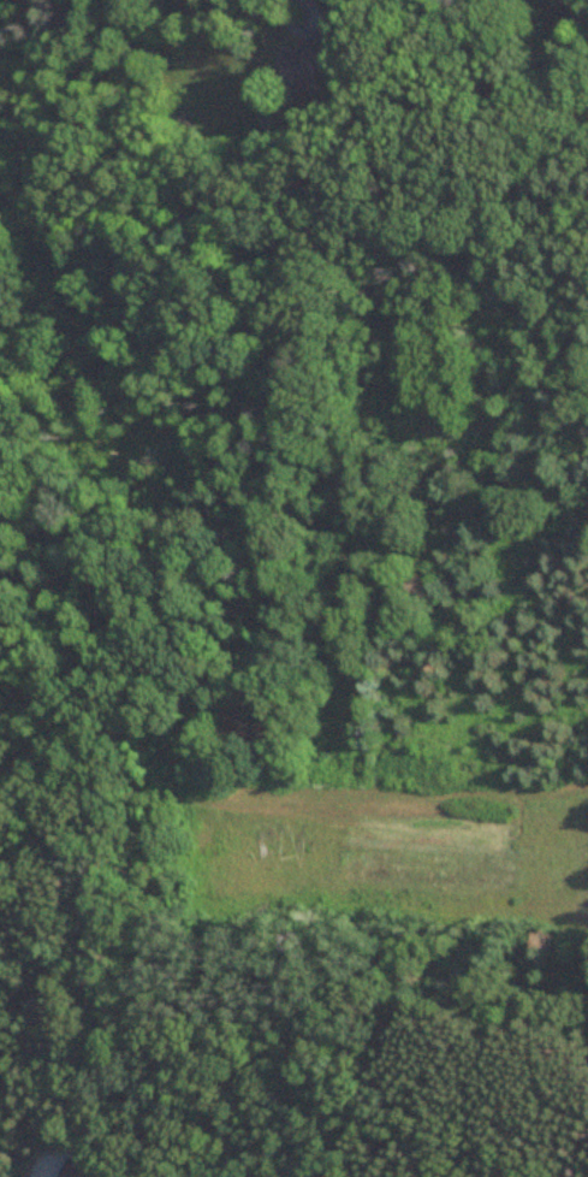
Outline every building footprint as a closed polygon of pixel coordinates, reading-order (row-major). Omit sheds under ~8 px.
[(91,1175),(93,1161),(71,1159),(69,1176),(107,1176),(91,1175)]
